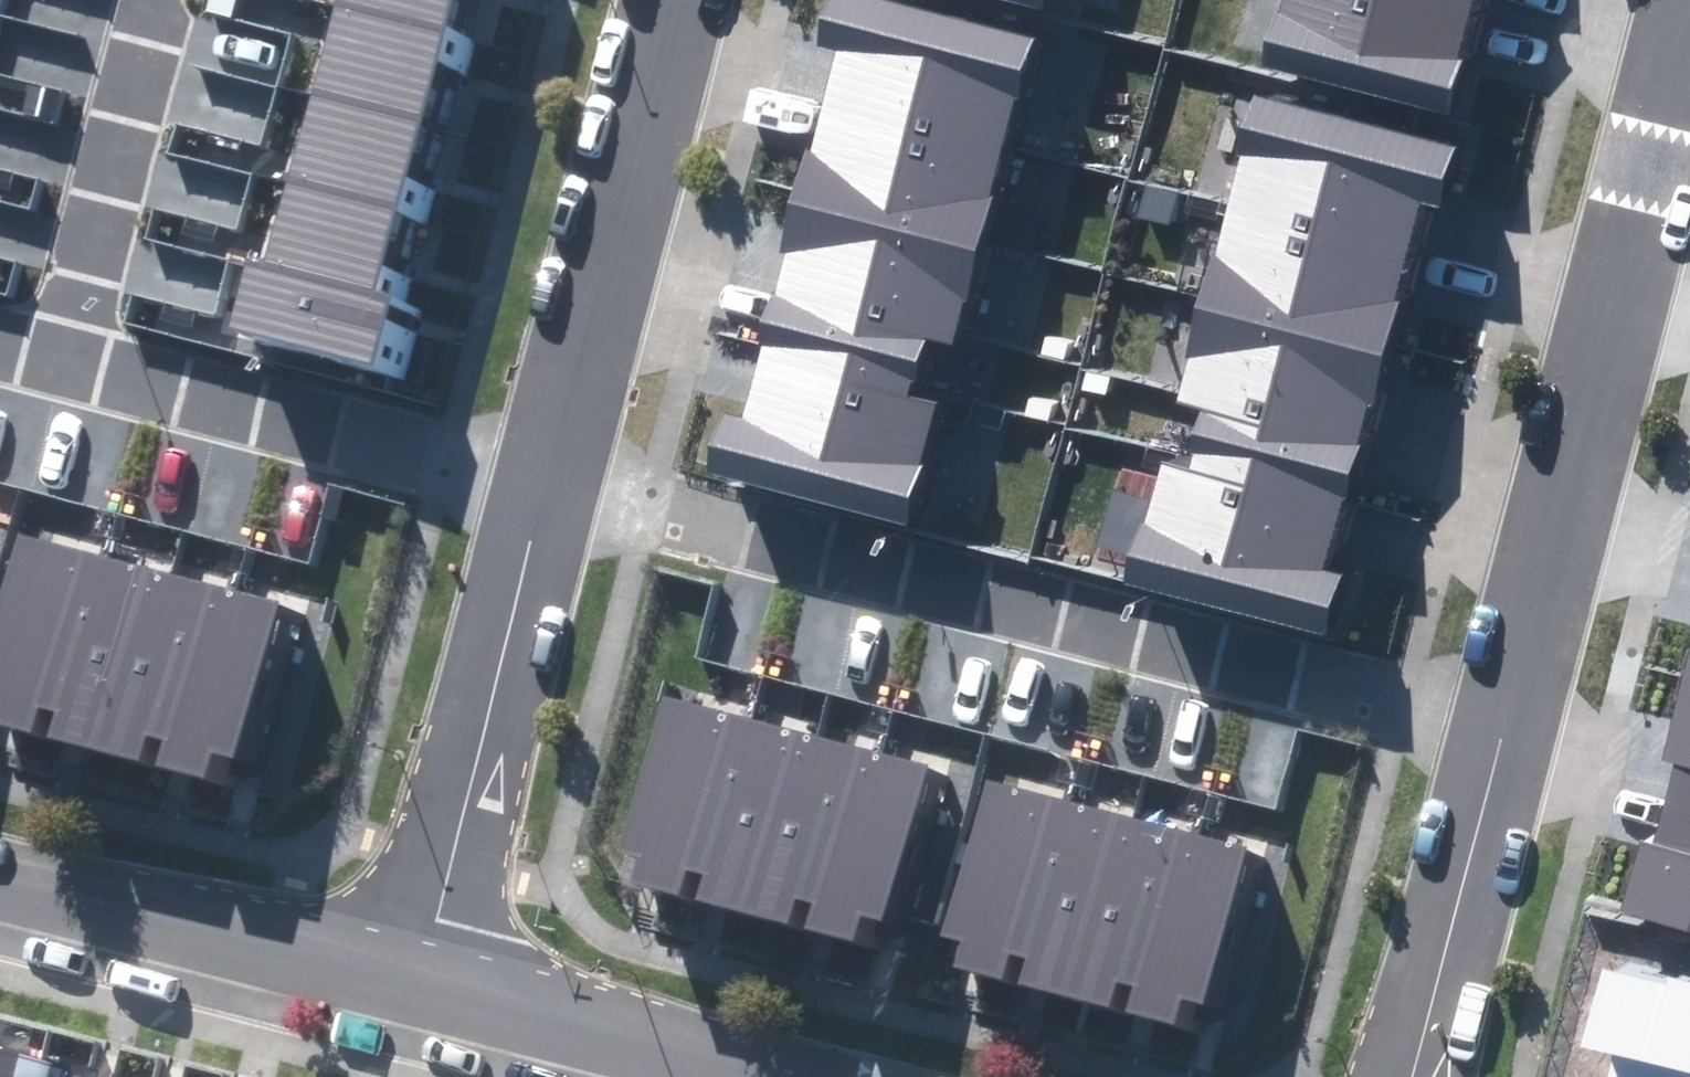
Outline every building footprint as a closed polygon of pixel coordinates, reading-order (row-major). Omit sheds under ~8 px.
[(362,19),(474,48),(487,0),(367,0),(362,19)] [(1034,39),(871,0),(831,0),(819,47),(833,51),(829,68),(818,115),(994,159),(1011,96),(1020,98),(1034,39)] [(1264,63),(1451,112),(1465,58),(1457,55),(1464,30),(1468,15),(1410,0),(1281,0),(1264,63)] [(1468,15),(1472,0),(1410,0),(1468,15)] [(362,19),(339,105),(451,135),(474,48),(362,19)] [(1435,200),(1448,146),(1249,96),(1235,154),(1240,155),(1228,205),(1410,250),(1415,228),(1423,197),(1435,200)] [(339,105),(316,192),(427,221),(451,135),(339,105)] [(794,195),(973,240),(994,159),(818,115),(819,123),(812,150),(805,148),(794,195)] [(316,192),(293,278),(404,308),(427,221),(316,192)] [(778,279),(953,323),(973,240),(794,195),(783,236),(780,252),(785,253),(778,279)] [(1404,272),(1410,250),(1228,205),(1216,254),(1211,253),(1205,275),(1392,322),(1404,272)] [(422,313),(404,308),(293,278),(275,274),(256,345),(403,384),(422,313)] [(1392,322),(1205,275),(1168,407),(1195,414),(1355,454),(1367,406),(1374,408),(1377,394),(1392,322)] [(949,340),(953,323),(778,279),(774,297),(770,296),(767,307),(759,341),(762,342),(911,378),(922,334),(949,340)] [(707,474),(907,523),(937,403),(907,395),(911,378),(762,342),(755,369),(743,418),(722,413),(707,474)] [(1351,467),(1355,454),(1195,414),(1183,462),(1342,503),(1351,467)] [(1123,584),(1327,637),(1343,573),(1324,568),(1333,535),(1342,503),(1183,462),(1182,467),(1159,462),(1144,521),(1140,520),(1123,584)] [(18,530),(0,591),(0,725),(32,734),(39,707),(56,712),(102,555),(18,530)] [(170,574),(102,555),(56,712),(49,736),(117,756),(170,574)] [(232,592),(170,574),(117,756),(140,762),(147,737),(163,741),(156,765),(180,772),(232,592)] [(278,605),(232,592),(180,772),(205,779),(213,753),(233,759),(278,605)] [(742,717),(660,697),(616,848),(636,854),(628,880),(676,894),(684,867),(700,872),(742,717)] [(1677,746),(1689,749),(1689,698),(1677,746)] [(811,736),(742,717),(700,872),(693,897),(760,916),(811,736)] [(874,753),(811,736),(760,916),(785,923),(792,897),(808,901),(801,925),(824,932),(874,753)] [(921,766),(874,753),(824,932),(850,939),(858,913),(878,918),(921,766)] [(1071,800),(987,775),(941,933),(961,939),(953,965),(1001,979),(1009,952),(1025,957),(1071,800)] [(1689,911),(1689,790),(1684,788),(1678,810),(1671,832),(1659,829),(1642,899),(1689,911)] [(1139,819),(1071,800),(1025,957),(1018,981),(1087,1001),(1139,819)] [(1202,837),(1139,819),(1087,1001),(1109,1007),(1117,982),(1132,986),(1125,1010),(1150,1017),(1202,837)] [(1247,850),(1202,837),(1150,1017),(1175,1024),(1182,998),(1203,1004),(1247,850)] [(1633,951),(1614,1026),(1632,1031),(1620,1076),(1689,1076),(1689,966),(1633,951)] [(60,1066),(0,1050),(0,1076),(57,1076),(60,1066)]
